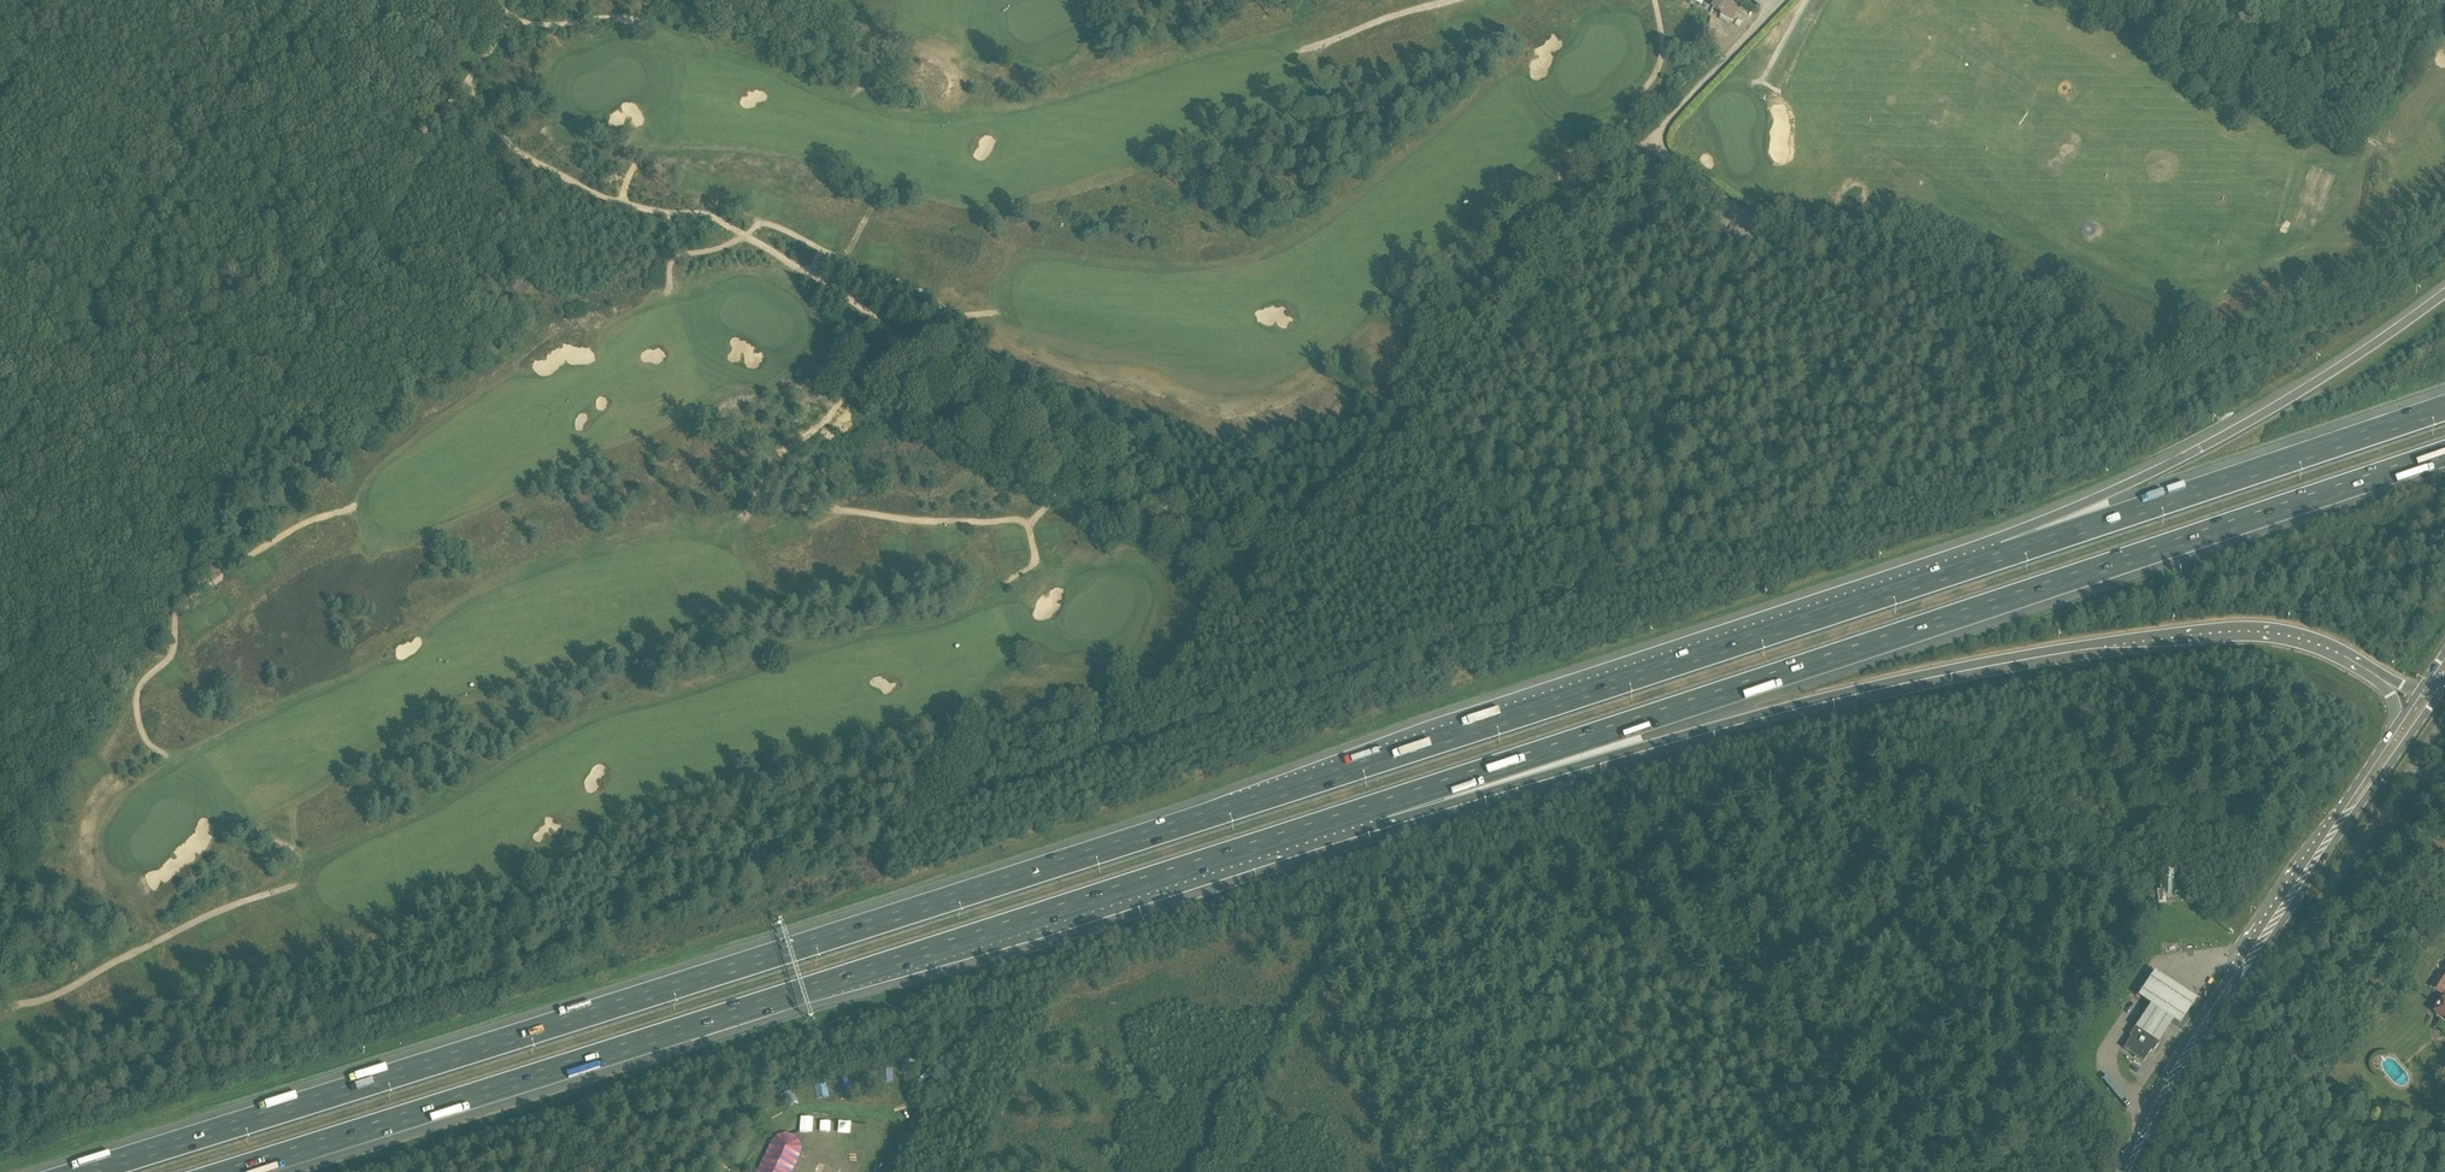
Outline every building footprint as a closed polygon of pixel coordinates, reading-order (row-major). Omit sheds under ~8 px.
[(1729,8),(1736,1),(1734,0),(1714,0),(1729,8)] [(1712,7),(1723,14),(1722,16),(1733,22),(1739,12),(1731,8),(1730,9),(1715,1),(1712,7)] [(2157,891),(2159,903),(2166,902),(2164,890),(2157,891)] [(2370,912),(2364,907),(2360,912),(2366,917),(2370,912)] [(2151,1006),(2137,1027),(2134,1031),(2157,1046),(2160,1042),(2173,1020),(2180,1024),(2197,1000),(2155,972),(2138,998),(2151,1006)] [(2442,974),(2439,973),(2430,987),(2442,995),(2444,991),(2444,976),(2442,974)] [(2434,1013),(2444,1020),(2444,997),(2434,1013)] [(2152,1050),(2154,1051),(2157,1046),(2160,1042),(2158,1041),(2159,1039),(2159,1038),(2159,1037),(2159,1036),(2158,1035),(2158,1034),(2157,1033),(2157,1032),(2156,1031),(2154,1029),(2153,1028),(2150,1027),(2148,1026),(2146,1026),(2143,1026),(2141,1026),(2140,1026),(2139,1028),(2137,1027),(2134,1031),(2131,1036),(2133,1037),(2125,1049),(2144,1062),(2152,1050)]
